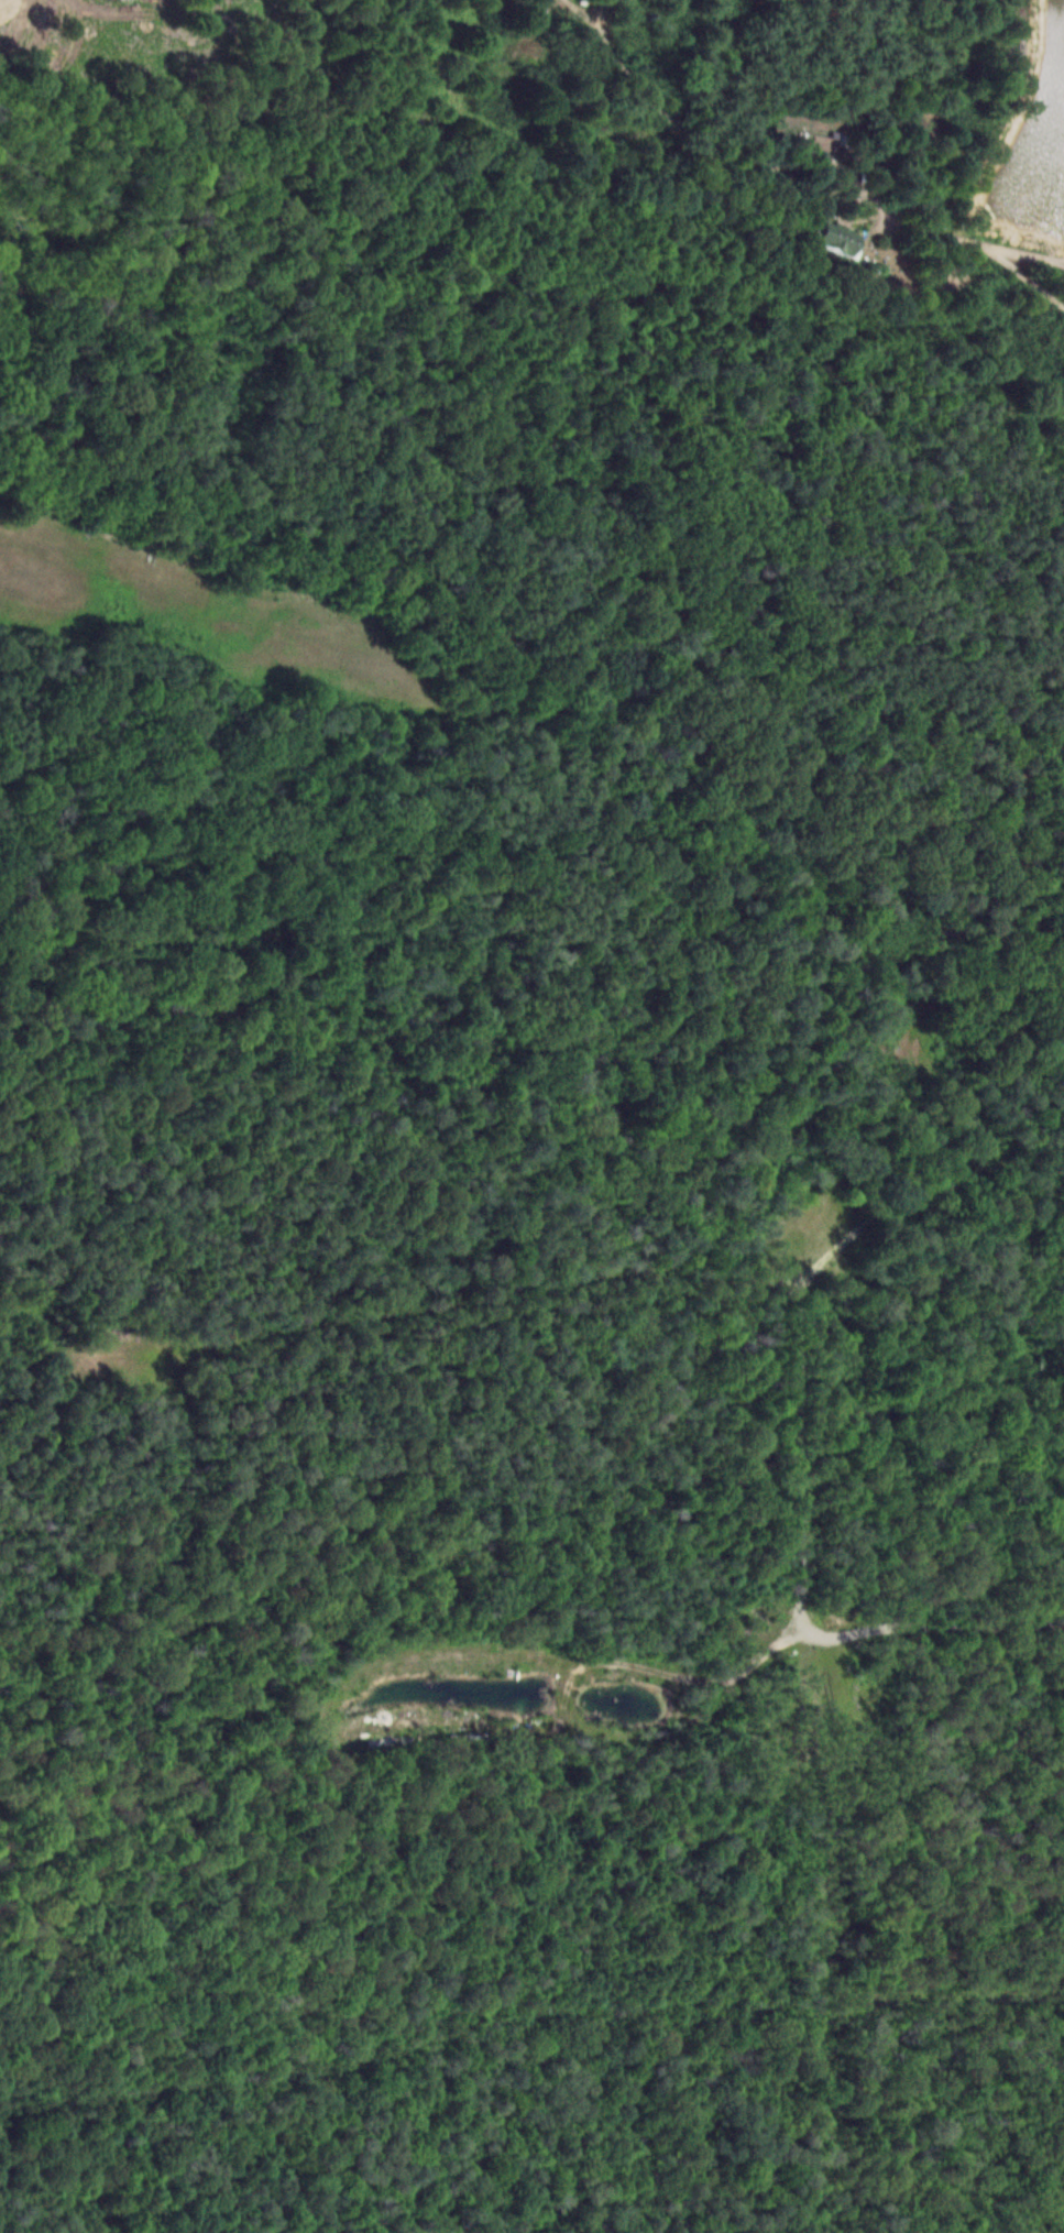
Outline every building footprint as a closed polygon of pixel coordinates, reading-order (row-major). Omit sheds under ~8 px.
[(817,246),(860,258),(867,235),(824,222),(817,246)]
